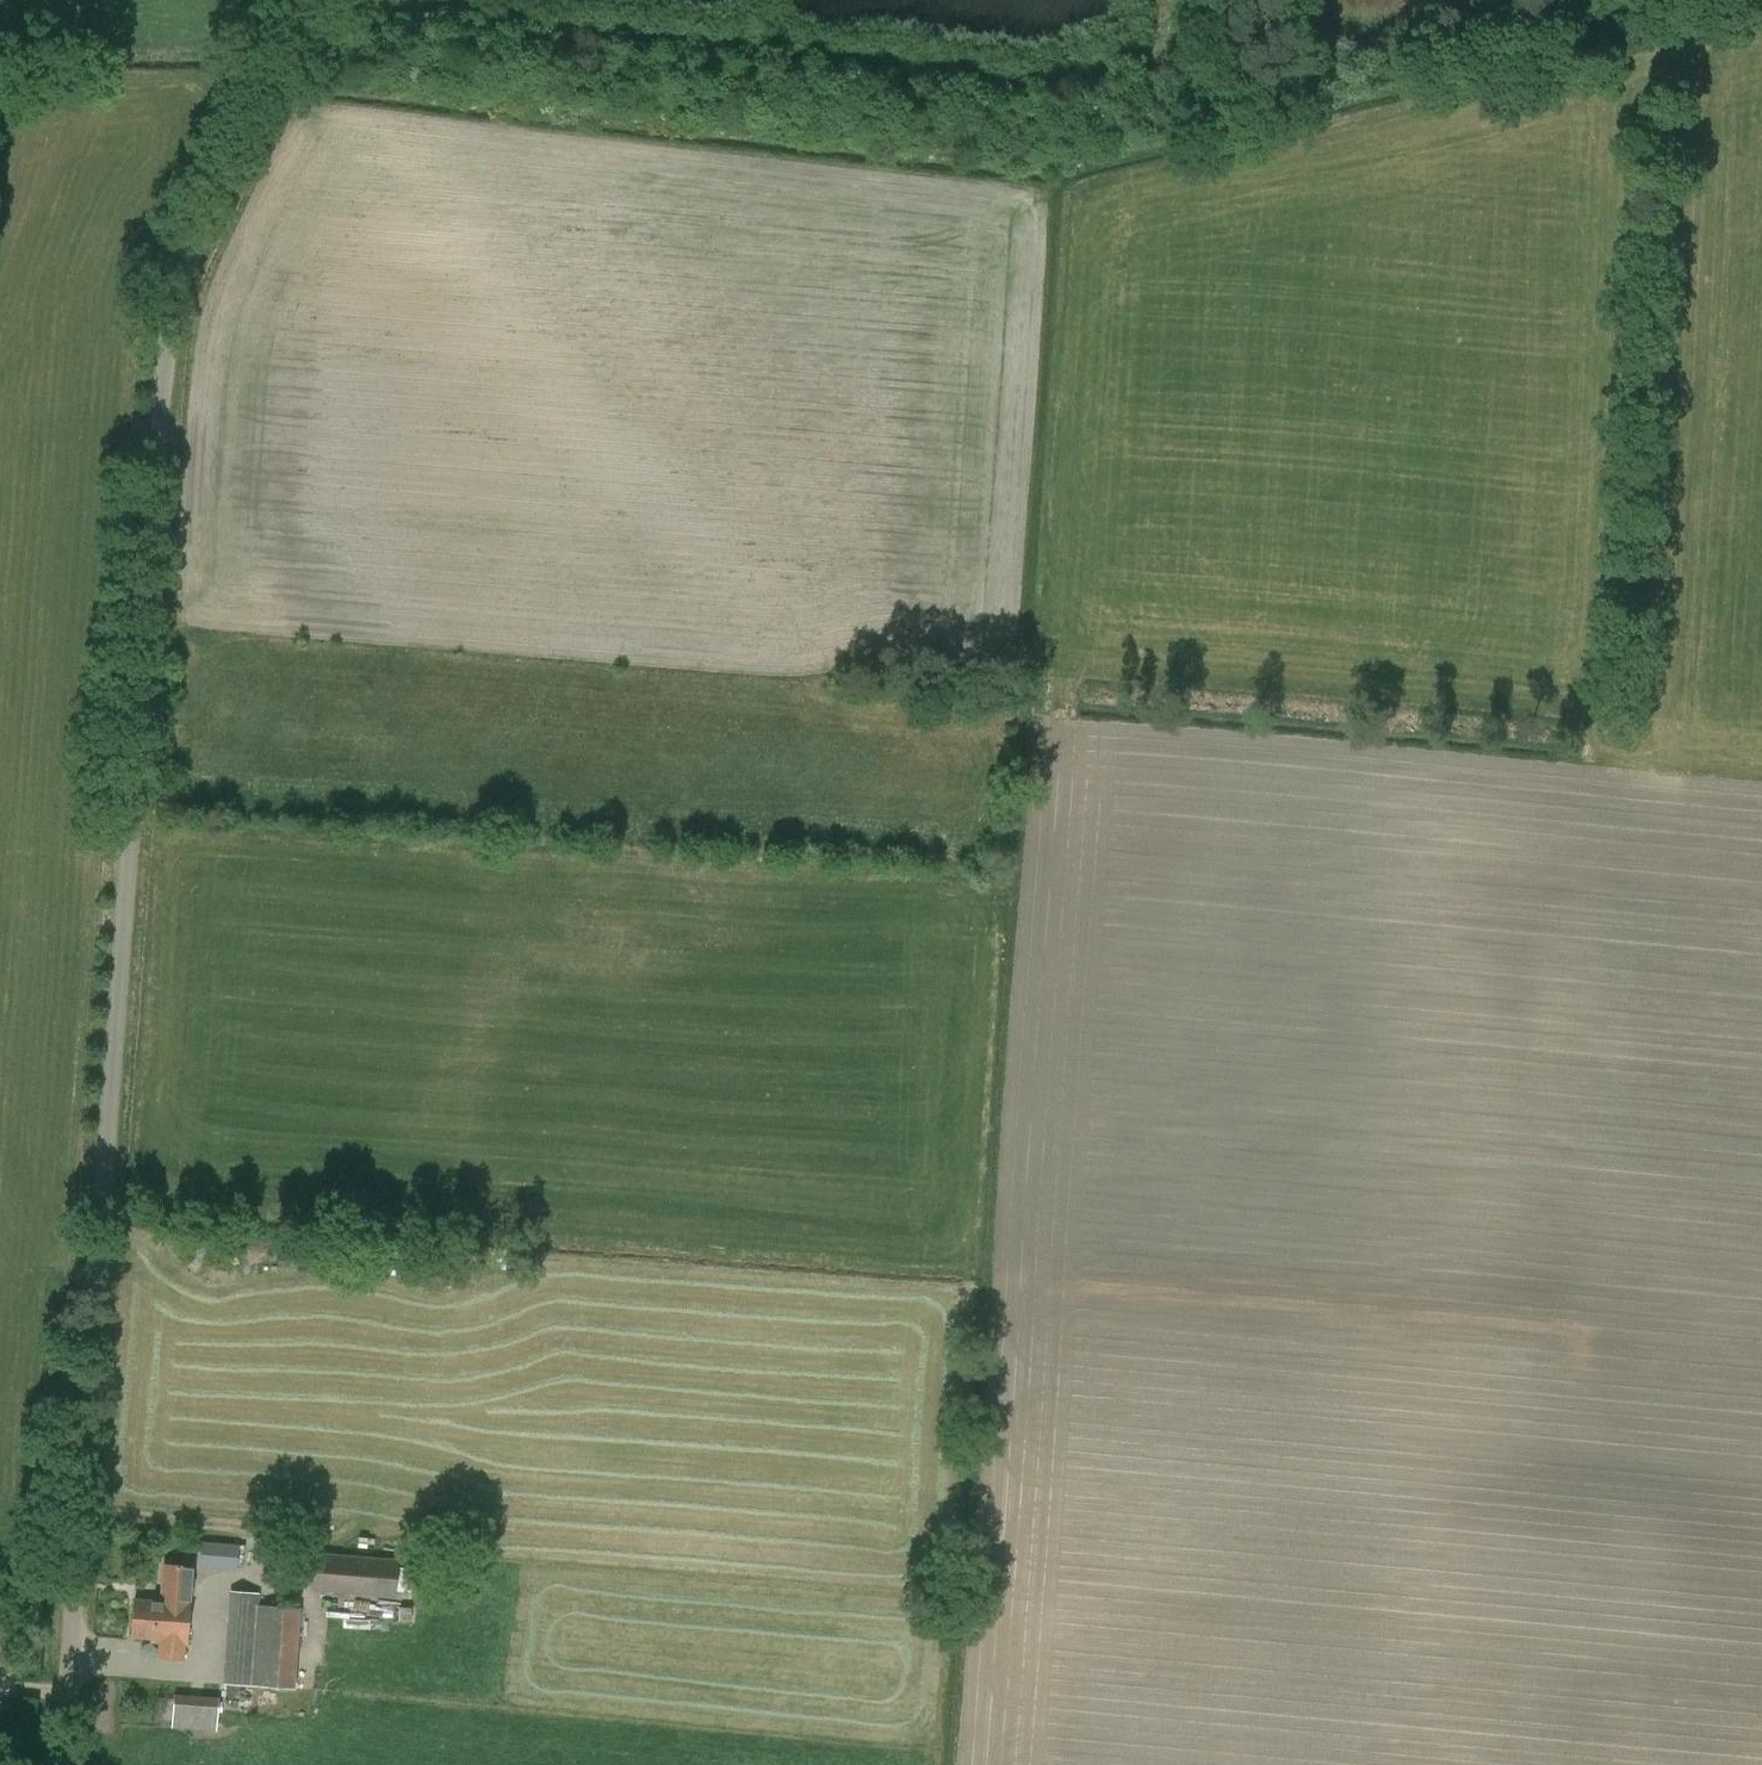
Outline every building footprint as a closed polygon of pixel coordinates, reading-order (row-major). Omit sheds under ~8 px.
[(200,1566),(236,1570),(238,1544),(202,1541),(200,1566)] [(398,1559),(318,1553),(316,1590),(395,1596),(398,1559)] [(158,1639),(158,1641),(187,1643),(191,1567),(162,1565),(160,1601),(133,1599),(131,1637),(158,1639)] [(230,1590),(223,1683),(252,1685),(254,1664),(259,1605),(260,1593),(230,1590)] [(254,1664),(252,1685),(294,1689),(300,1608),(259,1605),(254,1664)] [(174,1695),(172,1726),(216,1729),(218,1698),(174,1695)]
